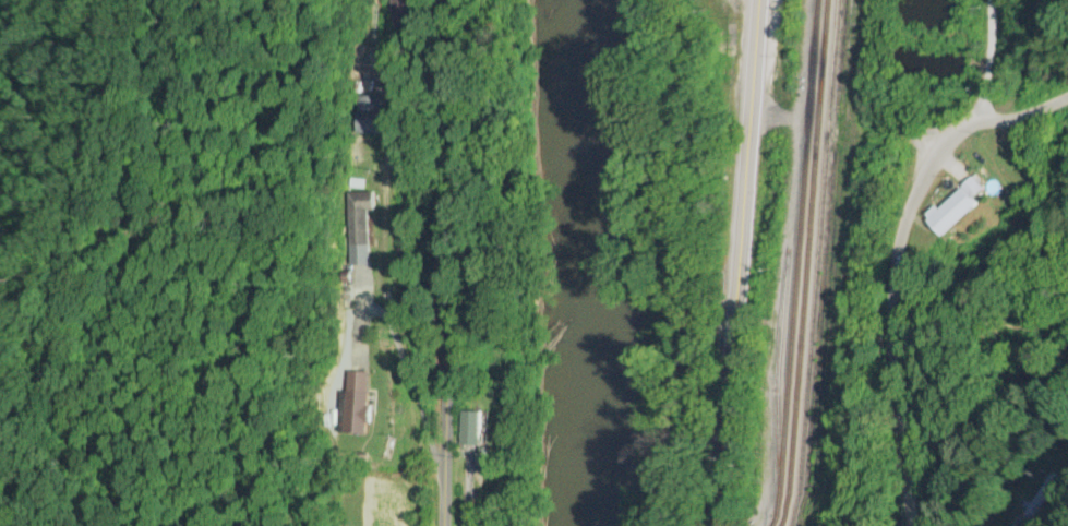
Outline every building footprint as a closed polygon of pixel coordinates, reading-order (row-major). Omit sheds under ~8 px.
[(382,96),(355,96),(355,134),(382,134),(382,96)] [(979,190),(971,179),(925,218),(934,228),(979,190)] [(348,206),(348,246),(373,246),(373,206),(348,206)] [(345,373),(345,433),(367,433),(367,373),(345,373)] [(459,413),(459,444),(480,444),(480,413),(459,413)] [(473,470),(489,471),(490,447),(475,446),(473,470)] [(1031,522),(1059,482),(1050,475),(1022,516),(1031,522)]
